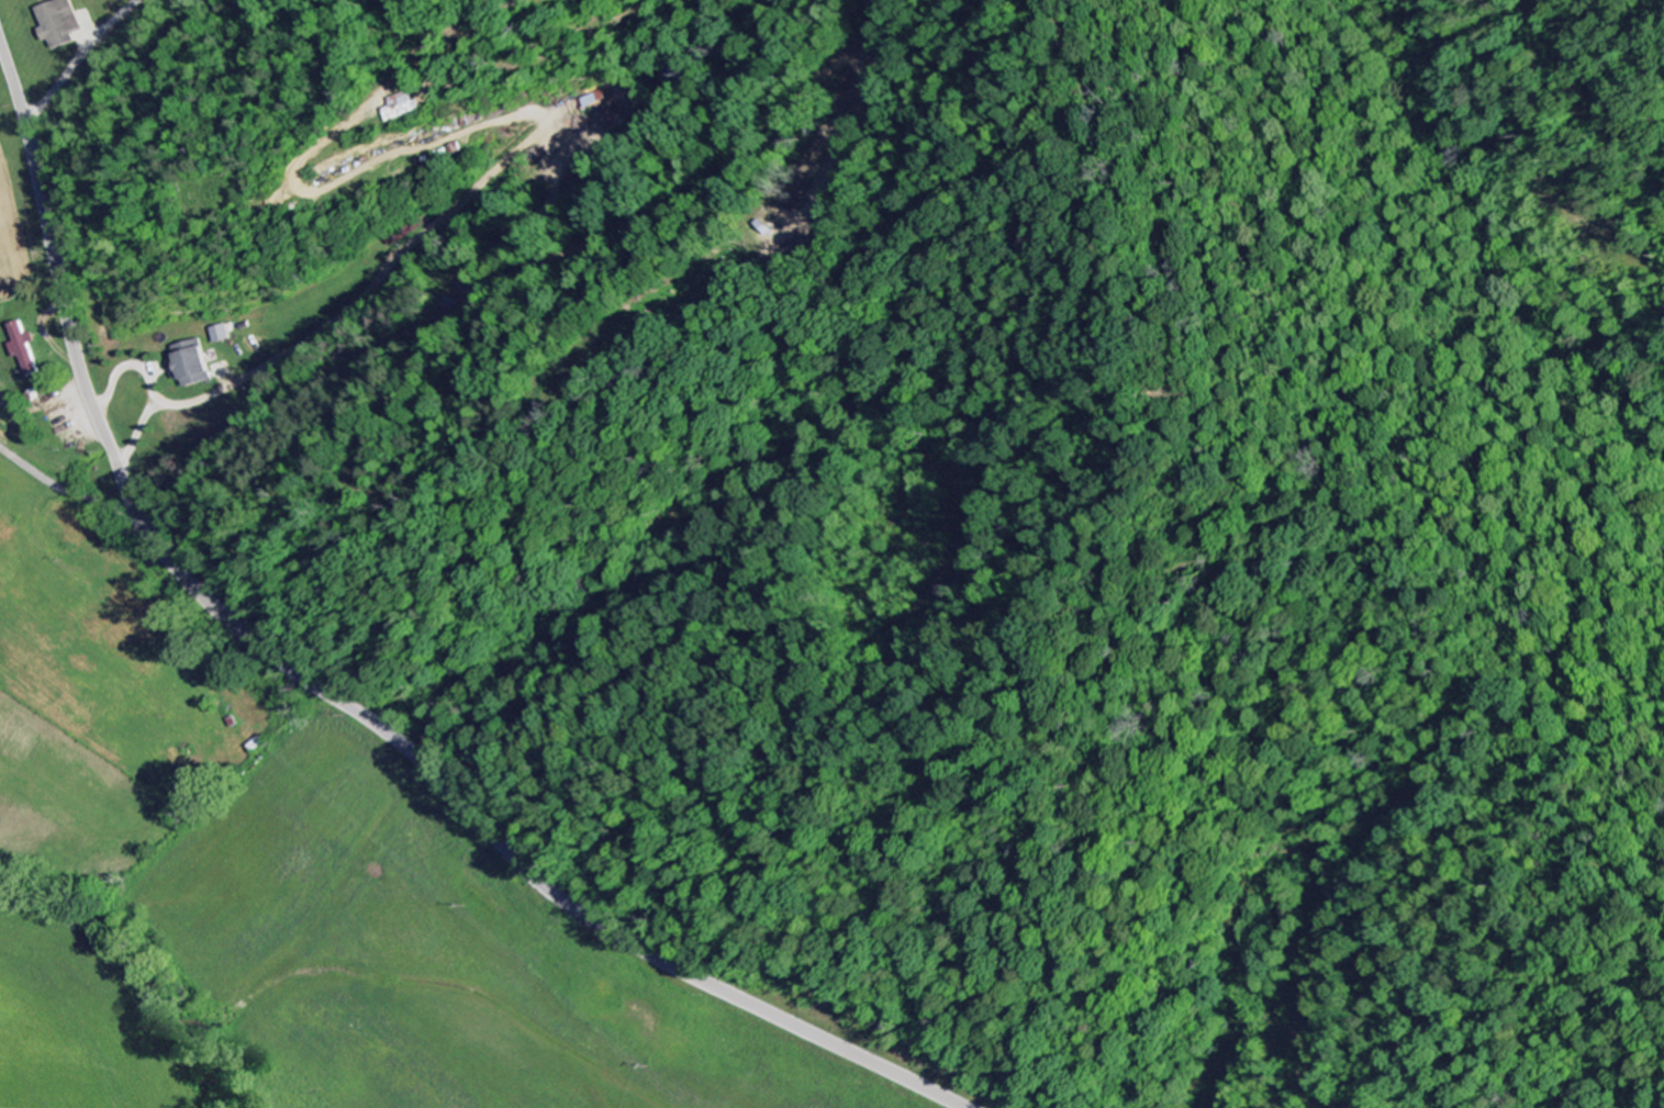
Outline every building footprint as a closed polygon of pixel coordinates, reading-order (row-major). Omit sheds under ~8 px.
[(41,29),(36,31),(41,45),(48,42),(50,50),(72,43),(69,35),(79,32),(69,0),(62,0),(34,9),(41,29)] [(395,108),(387,111),(393,125),(424,112),(416,91),(392,100),(395,108)] [(38,375),(28,346),(33,344),(30,334),(24,336),(19,323),(8,326),(14,344),(9,346),(13,359),(19,357),(26,379),(38,375)] [(226,341),(222,325),(206,330),(210,346),(226,341)] [(168,348),(172,362),(167,363),(171,380),(178,378),(181,389),(207,383),(196,341),(168,348)]
